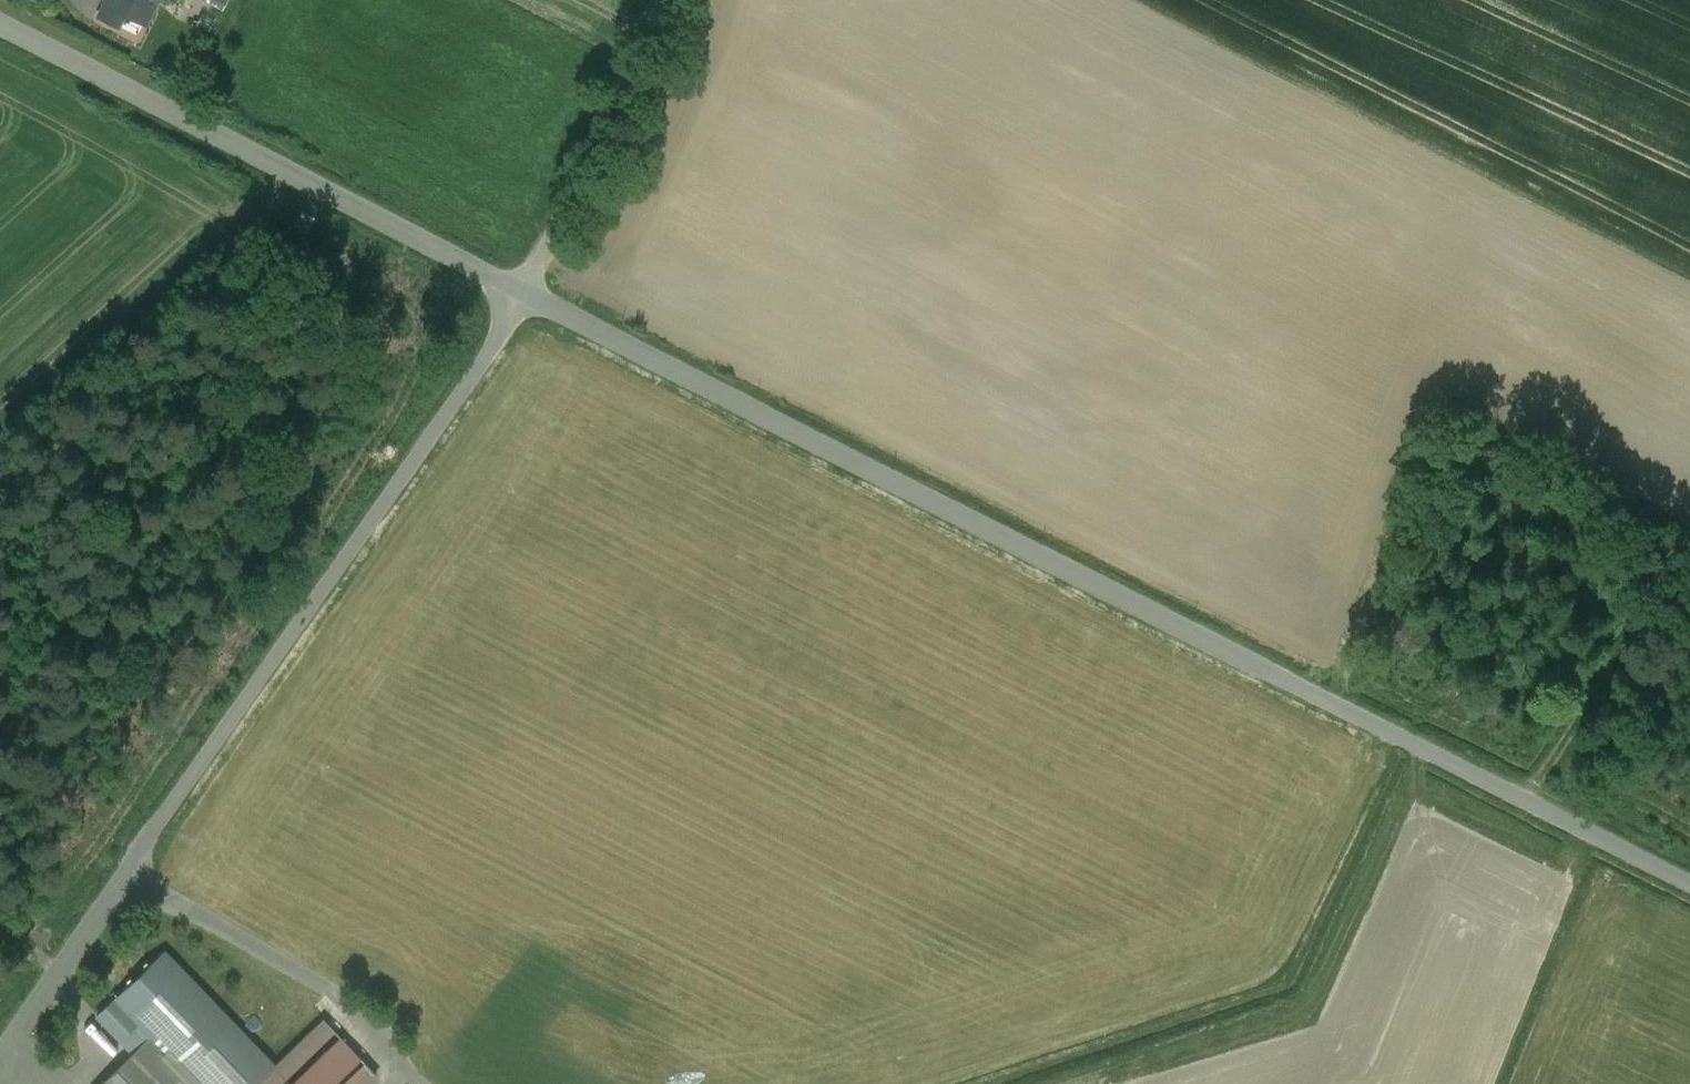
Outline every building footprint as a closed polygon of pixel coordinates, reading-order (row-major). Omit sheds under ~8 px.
[(104,2),(106,3),(99,16),(117,25),(123,12),(145,22),(156,0),(105,0),(104,2)] [(223,8),(227,0),(206,0),(223,8)] [(162,951),(96,1015),(120,1039),(136,1023),(148,1036),(150,1035),(198,1083),(255,1083),(274,1066),(162,951)] [(255,1083),(349,1083),(367,1066),(322,1020),(274,1066),(255,1083)] [(150,1035),(148,1036),(99,1083),(198,1083),(150,1035)]
